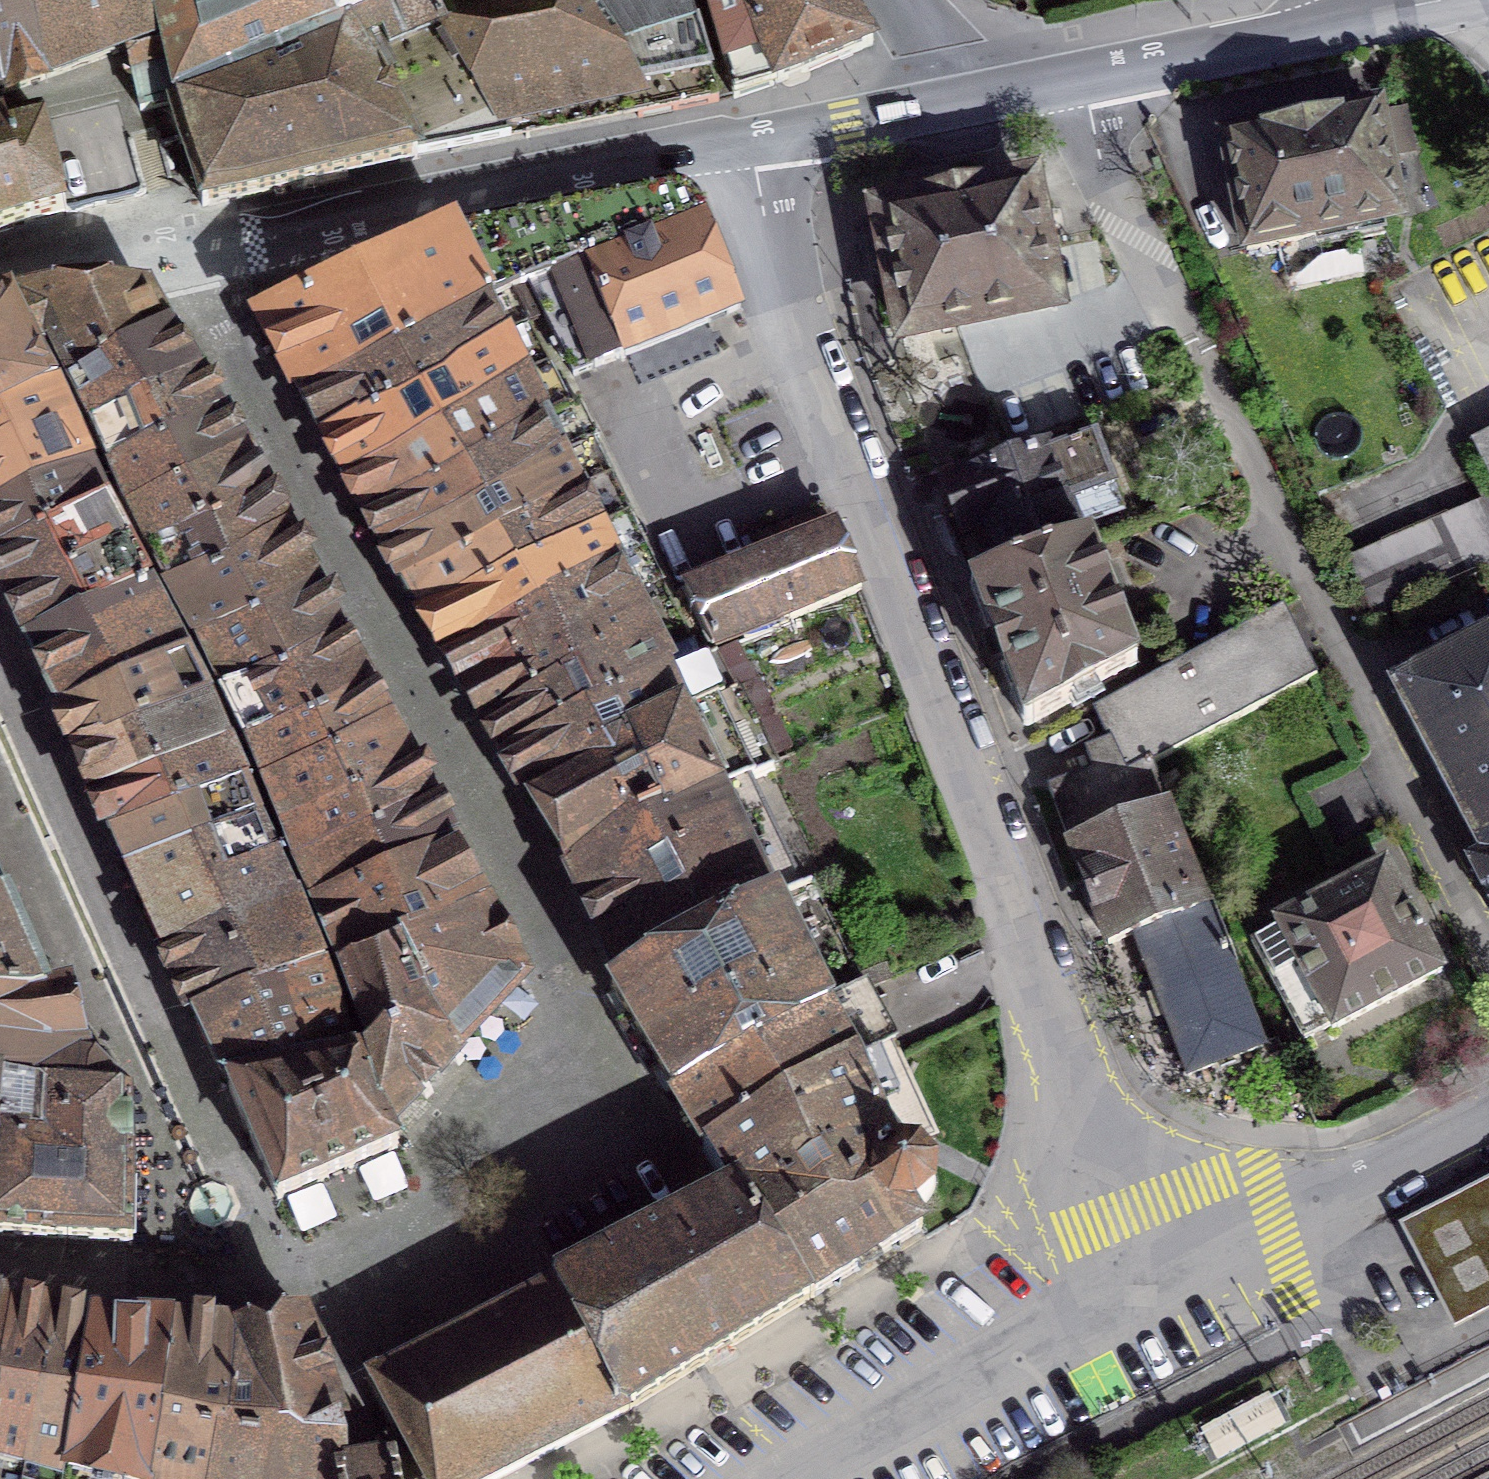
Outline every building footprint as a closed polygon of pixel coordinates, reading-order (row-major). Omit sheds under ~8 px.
[(6,93),(46,79),(33,0),(0,0),(0,65),(6,93)] [(172,103),(159,0),(33,0),(46,79),(125,50),(140,111),(152,108),(172,103)] [(172,103),(336,41),(318,0),(159,0),(172,103)] [(336,41),(378,22),(430,0),(318,0),(336,41)] [(378,22),(429,159),(511,141),(505,113),(432,4),(431,0),(430,0),(378,22)] [(432,4),(505,113),(633,89),(638,117),(719,101),(687,0),(440,0),(432,4)] [(734,98),(872,44),(847,0),(722,0),(707,6),(734,98)] [(202,207),(429,159),(378,22),(336,41),(172,103),(152,108),(163,145),(182,139),(202,207)] [(1225,143),(1247,250),(1315,236),(1317,247),(1386,233),(1383,223),(1398,220),(1377,113),(1257,134),(1225,143)] [(42,119),(0,128),(0,232),(65,212),(42,119)] [(690,192),(667,187),(497,220),(524,283),(527,282),(587,259),(587,262),(704,217),(690,192)] [(985,196),(983,190),(924,202),(925,208),(880,217),(905,336),(1054,307),(1030,187),(985,196)] [(544,316),(573,376),(740,308),(704,217),(587,262),(587,259),(527,282),(544,316)] [(485,301),(524,283),(497,220),(451,227),(259,317),(302,397),(484,298),(485,301)] [(322,437),(530,326),(528,324),(544,316),(527,282),(524,283),(485,301),(484,298),(302,397),(322,437)] [(13,300),(39,353),(48,348),(70,391),(170,336),(144,296),(24,300),(13,300)] [(57,386),(39,353),(13,300),(0,305),(0,415),(57,386)] [(344,479),(548,366),(530,328),(530,326),(322,437),(344,479)] [(90,431),(197,378),(170,336),(70,391),(90,431)] [(542,419),(569,406),(548,366),(344,479),(365,517),(542,419)] [(109,472),(219,418),(197,378),(90,431),(109,472)] [(0,415),(0,508),(90,464),(73,424),(57,386),(0,415)] [(598,438),(581,401),(569,406),(542,419),(365,517),(383,551),(560,457),(593,441),(598,438)] [(125,514),(241,458),(219,418),(109,472),(125,514)] [(1472,444),(1488,477),(1488,435),(1472,444)] [(962,531),(955,544),(971,587),(1081,547),(1074,528),(1122,511),(1094,437),(947,491),(962,531)] [(580,491),(609,475),(593,441),(560,457),(383,551),(403,585),(580,491)] [(145,551),(262,495),(241,458),(125,514),(145,551)] [(108,506),(90,464),(0,508),(0,556),(108,506)] [(1488,568),(1488,492),(1487,489),(1478,493),(1482,502),(1347,560),(1374,618),(1488,568)] [(422,617),(599,530),(580,491),(403,585),(418,611),(422,617)] [(283,533),(262,495),(145,551),(164,589),(283,533)] [(0,556),(0,583),(28,640),(149,588),(126,546),(108,506),(0,556)] [(682,589),(711,646),(743,634),(745,640),(861,590),(835,529),(791,545),(785,531),(763,539),(767,554),(682,589)] [(599,530),(422,617),(445,654),(614,564),(601,535),(599,530)] [(193,641),(310,582),(283,533),(164,589),(193,641)] [(1023,724),(1028,725),(1136,666),(1089,544),(1081,547),(971,587),(1023,724)] [(466,689),(634,600),(633,598),(614,564),(445,654),(466,689)] [(310,582),(193,641),(219,693),(340,638),(310,582)] [(466,689),(487,724),(681,625),(660,584),(640,595),(633,598),(634,600),(466,689)] [(27,641),(61,712),(189,660),(149,588),(28,640),(27,641)] [(1263,1045),(1208,902),(1213,899),(1192,853),(1184,856),(1151,764),(1316,676),(1283,607),(1095,709),(1109,741),(1086,750),(1094,771),(1049,788),(1108,944),(1133,934),(1188,1074),(1263,1045)] [(508,759),(700,661),(681,625),(487,724),(508,759)] [(340,638),(219,693),(243,745),(366,686),(340,638)] [(1486,862),(1473,869),(1488,899),(1488,641),(1395,691),(1486,862)] [(508,759),(531,797),(722,699),(702,659),(700,661),(508,759)] [(61,712),(80,753),(208,701),(189,660),(61,712)] [(388,723),(366,686),(243,745),(262,786),(388,723)] [(737,691),(722,699),(531,797),(571,868),(721,790),(722,792),(773,767),(778,765),(742,689),(737,691)] [(227,743),(208,701),(80,753),(96,795),(227,743)] [(409,760),(388,723),(262,786),(278,822),(409,760)] [(245,785),(227,743),(96,795),(111,832),(245,785)] [(292,865),(430,800),(409,760),(278,822),(278,825),(292,865)] [(778,906),(815,887),(813,884),(800,890),(748,782),(774,771),(773,767),(722,792),(721,790),(571,868),(601,927),(623,984),(612,990),(614,994),(625,988),(777,903),(778,906)] [(111,832),(127,870),(262,822),(258,813),(245,785),(111,832)] [(312,907),(452,841),(430,800),(292,865),(296,873),(312,907)] [(295,897),(262,822),(127,870),(162,950),(295,897)] [(397,945),(484,902),(452,841),(312,907),(334,960),(339,974),(397,945)] [(1441,972),(1385,867),(1251,941),(1304,1041),(1331,1026),(1332,1029),(1441,972)] [(777,903),(625,988),(614,994),(675,1095),(829,1010),(864,989),(858,977),(854,979),(813,891),(816,889),(815,887),(778,906),(777,903)] [(194,1015),(325,963),(295,897),(162,950),(171,967),(194,1015)] [(45,993),(6,900),(0,901),(0,994),(46,994),(45,993)] [(457,1050),(523,980),(484,902),(397,945),(453,1052),(462,1061),(465,1058),(457,1050)] [(397,945),(339,974),(366,1051),(364,1064),(368,1080),(376,1120),(381,1134),(390,1130),(388,1126),(419,1092),(426,1099),(434,1091),(426,1084),(451,1058),(458,1065),(462,1061),(453,1052),(397,945)] [(325,963),(194,1015),(228,1086),(355,1060),(354,1055),(325,963)] [(65,988),(45,993),(46,994),(0,994),(0,1042),(77,1043),(65,988)] [(829,1010),(675,1095),(706,1148),(855,1061),(857,1063),(895,1043),(866,988),(864,989),(829,1010)] [(0,1083),(0,1091),(0,1233),(132,1242),(131,1093),(99,1089),(102,1075),(98,1065),(89,1059),(76,1063),(77,1043),(0,1042),(0,1083)] [(277,1200),(397,1148),(390,1130),(381,1134),(376,1120),(368,1080),(360,1084),(355,1060),(228,1086),(277,1200)] [(855,1061),(706,1148),(732,1190),(739,1187),(811,1297),(921,1228),(910,1211),(924,1203),(934,1184),(932,1168),(922,1154),(913,1149),(896,1147),(859,1066),(857,1063),(855,1061)] [(1446,1199),(1401,1223),(1455,1325),(1475,1315),(1488,1307),(1488,1177),(1446,1199)] [(739,1187),(732,1190),(553,1281),(623,1414),(627,1410),(811,1297),(739,1187)] [(623,1414),(553,1281),(366,1379),(407,1455),(392,1463),(394,1465),(397,1464),(400,1478),(497,1478),(623,1414)] [(0,1304),(0,1478),(25,1478),(51,1315),(12,1305),(0,1304)] [(287,1437),(340,1412),(304,1324),(308,1322),(304,1310),(291,1314),(292,1317),(235,1330),(234,1330),(215,1431),(267,1441),(269,1435),(287,1437)] [(91,1323),(51,1315),(25,1478),(67,1478),(91,1323)] [(172,1327),(92,1323),(91,1323),(67,1478),(153,1478),(172,1327)] [(153,1478),(206,1478),(215,1431),(234,1330),(172,1327),(153,1478)] [(1267,1397),(1203,1432),(1218,1459),(1282,1425),(1267,1397)] [(340,1475),(334,1437),(344,1429),(340,1412),(287,1437),(269,1435),(267,1441),(215,1431),(206,1478),(341,1478),(340,1475)] [(394,1465),(369,1470),(340,1475),(341,1478),(400,1478),(397,1464),(394,1465)]
